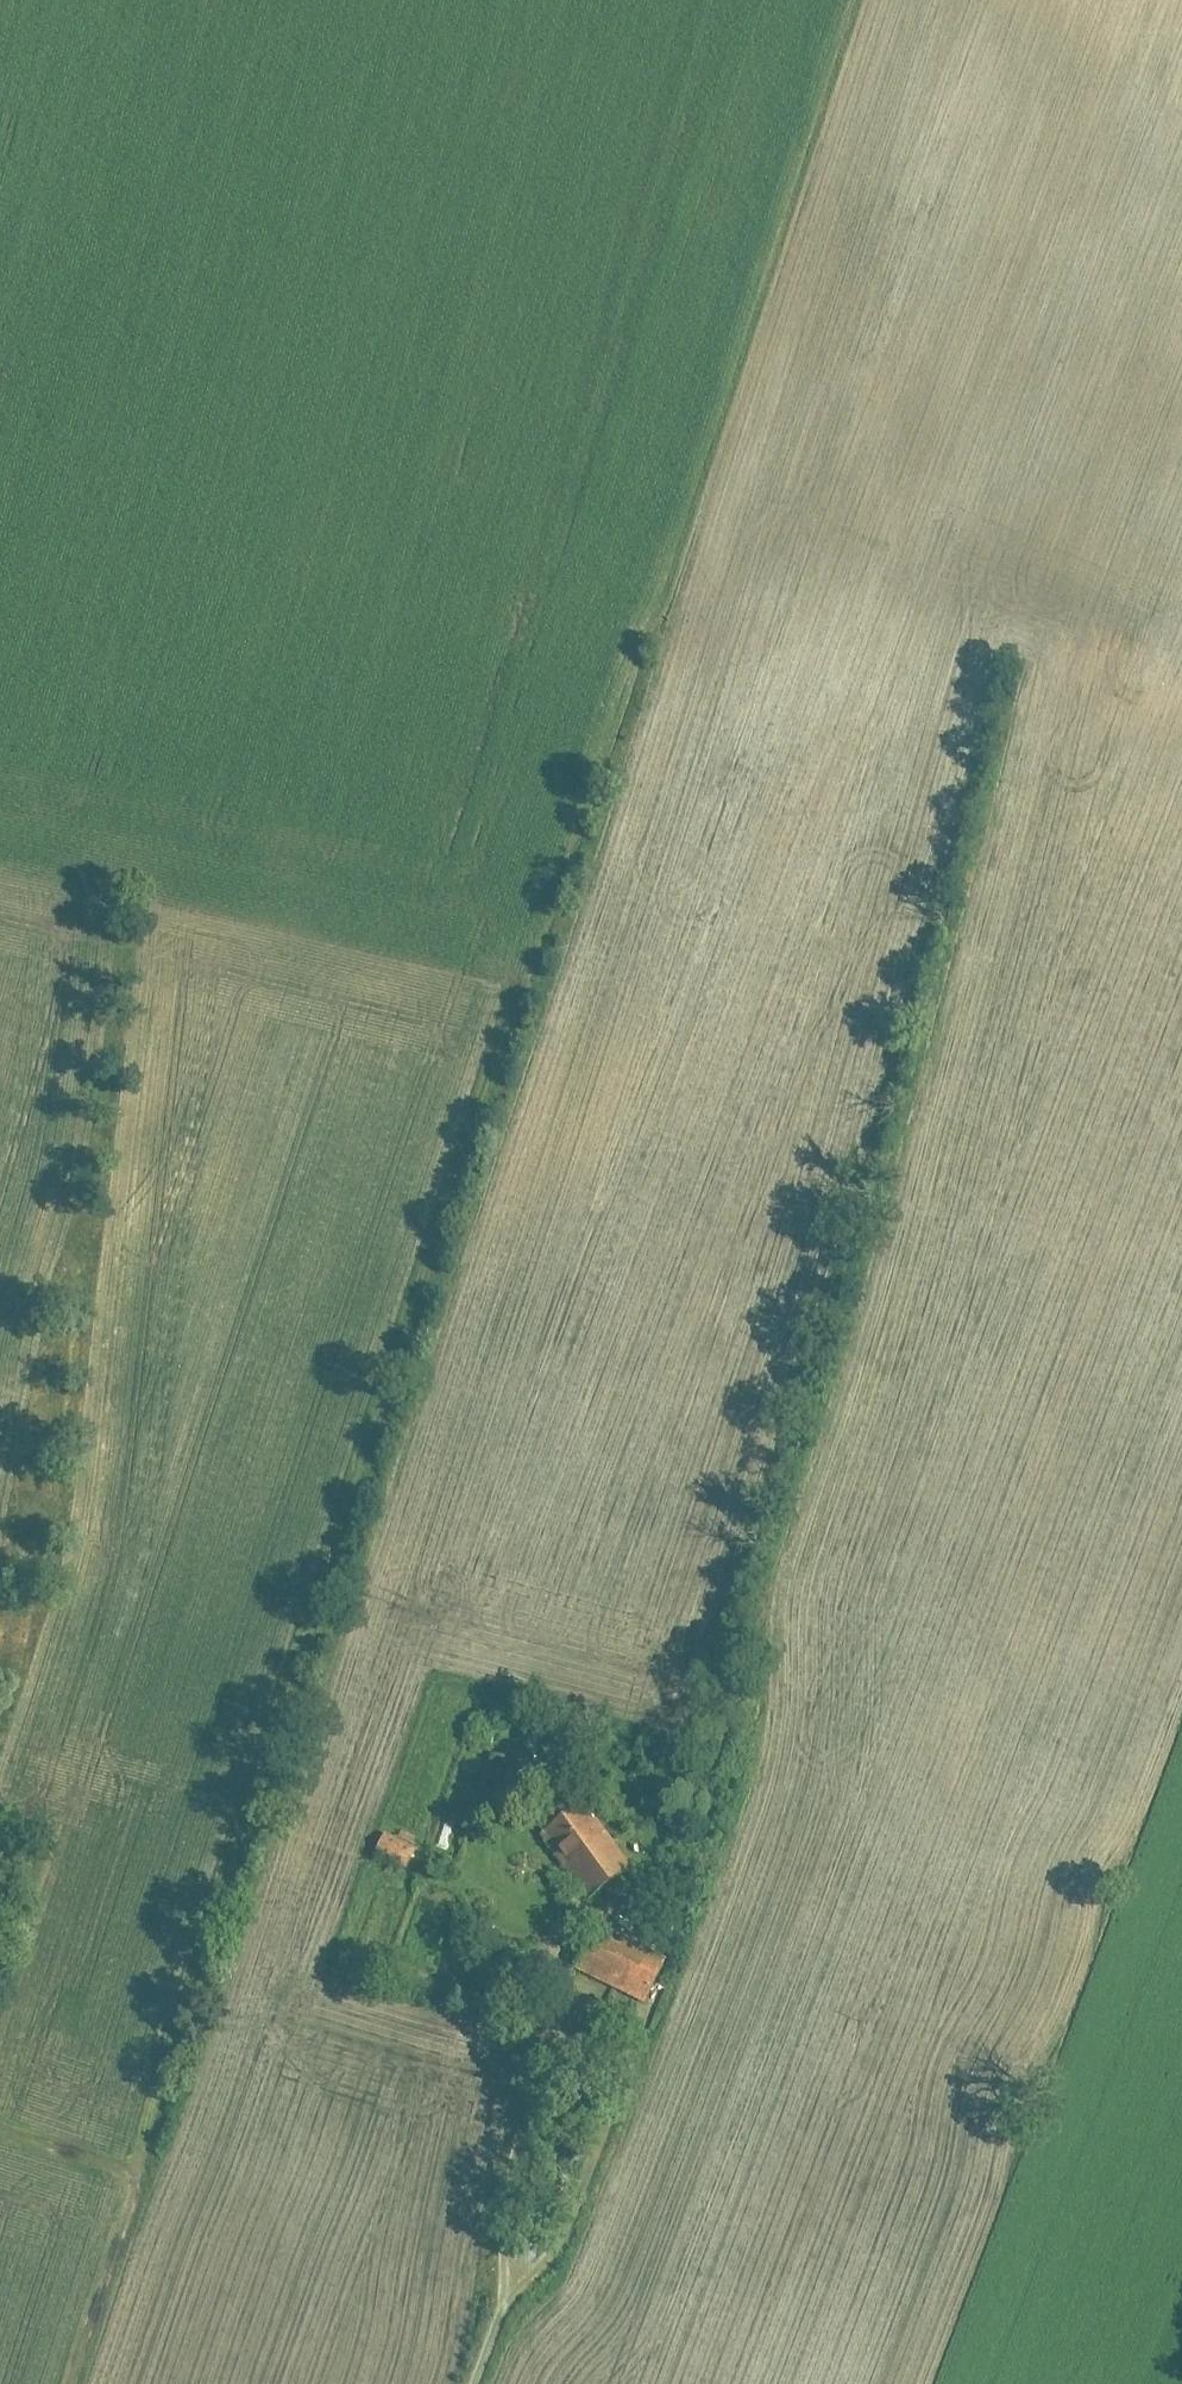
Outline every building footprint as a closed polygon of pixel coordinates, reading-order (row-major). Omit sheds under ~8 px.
[(582,1818),(549,1845),(595,1900),(628,1874),(582,1818)] [(391,1841),(382,1862),(414,1875),(422,1854),(391,1841)] [(604,1934),(583,1978),(654,2012),(675,1968),(604,1934)]
